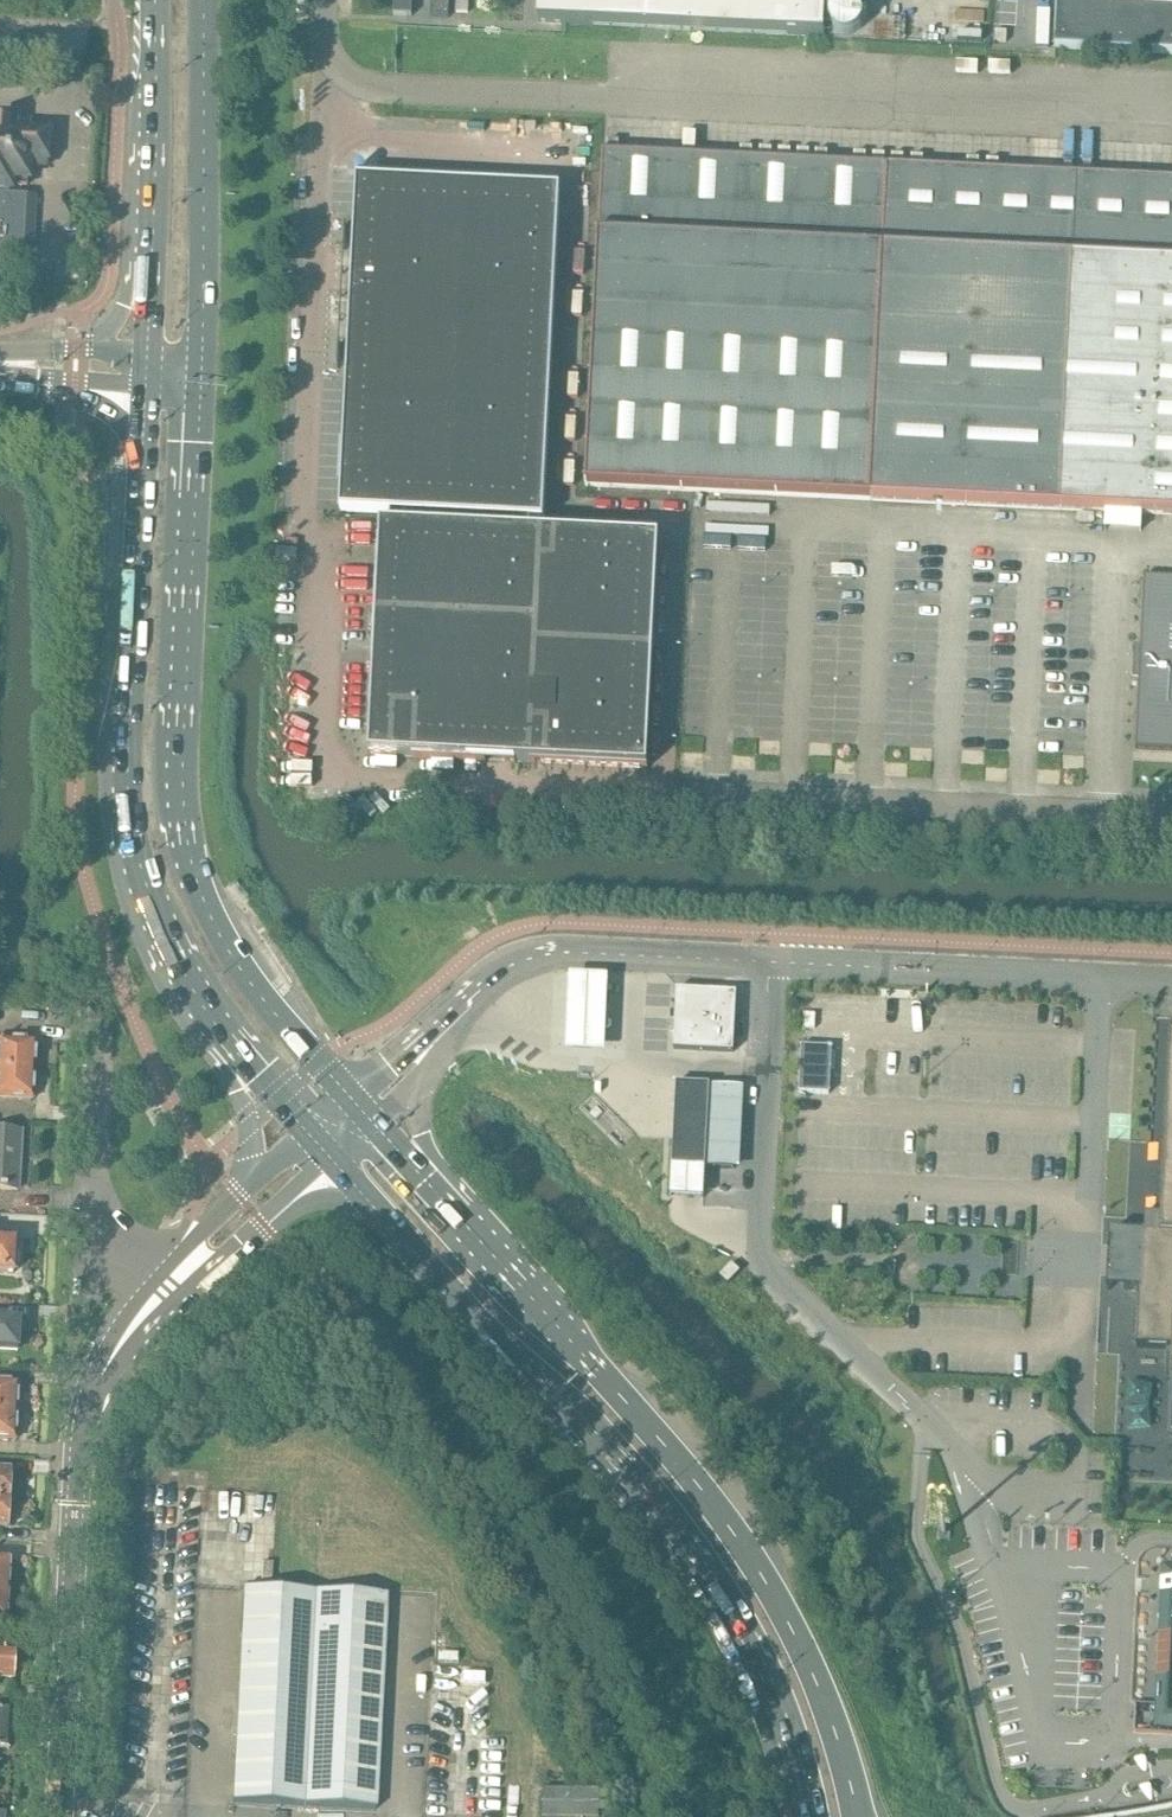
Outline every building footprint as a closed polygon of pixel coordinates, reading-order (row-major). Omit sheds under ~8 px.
[(393,15),(411,16),(412,0),(394,0),(393,15)] [(448,18),(449,0),(431,0),(430,17),(448,18)] [(538,20),(538,22),(825,37),(827,0),(541,0),(540,20),(538,20)] [(1171,55),(1171,0),(1058,0),(1055,49),(1171,55)] [(8,193),(9,186),(26,188),(27,167),(44,169),(46,136),(6,134),(6,127),(0,127),(0,276),(17,277),(17,280),(28,280),(28,278),(29,278),(34,199),(7,197),(8,193)] [(602,164),(586,486),(1171,516),(1171,192),(602,164)] [(338,509),(381,512),(542,520),(559,188),(355,178),(338,509)] [(378,538),(374,616),(524,624),(530,531),(531,520),(391,513),(390,524),(381,524),(380,538),(378,538)] [(524,624),(516,762),(648,768),(659,538),(530,531),(524,624)] [(1171,751),(1171,578),(1145,577),(1136,749),(1171,751)] [(374,616),(370,711),(371,711),(415,713),(413,757),(413,759),(516,764),(516,762),(524,624),(374,616)] [(371,725),(369,754),(398,756),(413,757),(415,713),(371,711),(371,725)] [(608,975),(569,974),(566,1034),(565,1052),(605,1054),(605,1036),(608,975)] [(675,1023),(674,1049),(710,1051),(734,1052),(736,999),(737,992),(713,991),(677,989),(676,1010),(675,1023)] [(34,1070),(35,1041),(0,1040),(0,1068),(34,1070)] [(803,1046),(800,1092),(830,1094),(832,1047),(803,1046)] [(1117,1262),(1118,1264),(1118,1265),(1119,1267),(1120,1268),(1121,1269),(1123,1270),(1124,1270),(1125,1270),(1124,1290),(1141,1291),(1141,1306),(1139,1306),(1137,1347),(1171,1349),(1171,1057),(1165,1202),(1166,1202),(1165,1217),(1145,1216),(1145,1234),(1127,1233),(1126,1253),(1125,1253),(1124,1253),(1122,1254),(1121,1255),(1120,1256),(1119,1257),(1118,1259),(1117,1260),(1117,1261),(1117,1262)] [(0,1068),(0,1099),(32,1101),(34,1070),(0,1068)] [(710,1085),(708,1085),(693,1084),(677,1083),(672,1166),(688,1167),(705,1168),(710,1085)] [(714,1087),(714,1101),(742,1103),(743,1088),(733,1088),(714,1087)] [(21,1131),(0,1130),(0,1189),(18,1190),(21,1131)] [(11,1273),(14,1241),(0,1240),(0,1272),(11,1273)] [(17,1318),(0,1317),(0,1348),(15,1349),(17,1318)] [(15,1411),(17,1381),(0,1381),(0,1410),(15,1411)] [(14,1439),(15,1411),(0,1410),(0,1438),(14,1439)] [(8,1500),(8,1496),(12,1492),(12,1486),(9,1481),(10,1469),(0,1469),(0,1499),(8,1500)] [(7,1528),(7,1514),(11,1511),(11,1506),(8,1502),(8,1500),(0,1499),(0,1528),(7,1528)] [(7,1589),(9,1558),(0,1558),(0,1588),(7,1589)] [(1159,1622),(1156,1676),(1154,1727),(1171,1728),(1171,1565),(1162,1565),(1161,1593),(1159,1622)] [(243,1588),(233,1802),(376,1809),(386,1596),(243,1588)] [(14,1651),(0,1650),(0,1678),(12,1679),(14,1651)] [(10,1751),(11,1714),(0,1713),(0,1750),(10,1751)] [(600,1790),(543,1789),(543,1816),(599,1816),(600,1790)]
